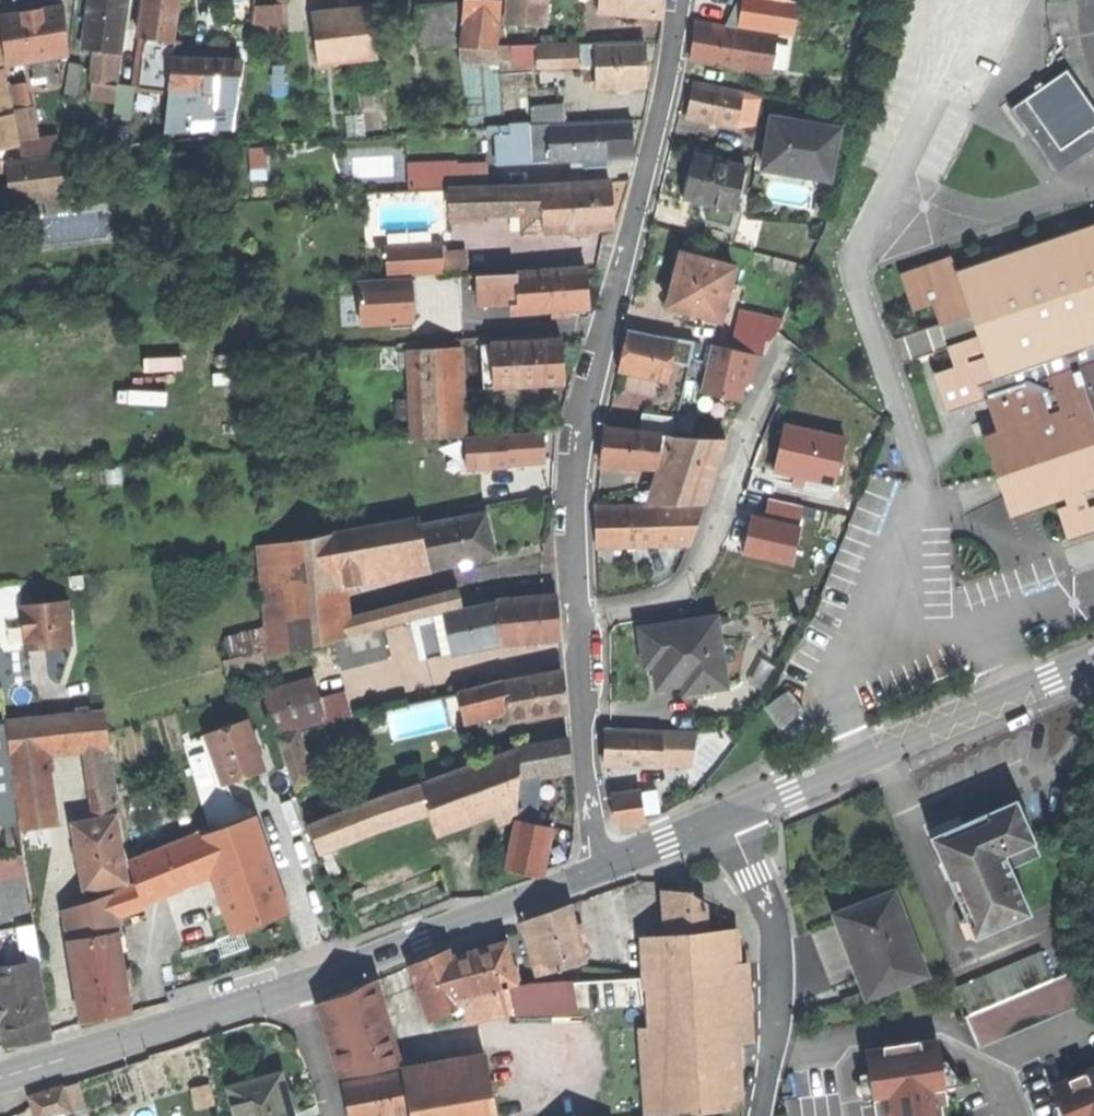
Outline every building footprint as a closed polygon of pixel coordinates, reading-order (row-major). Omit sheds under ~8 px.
[(85,48),(97,50),(120,53),(127,0),(91,0),(85,48)] [(140,39),(147,39),(174,43),(180,0),(145,0),(140,39)] [(460,25),(462,25),(460,48),(496,51),(501,0),(463,0),(460,25)] [(545,28),(547,0),(509,0),(507,25),(545,28)] [(598,14),(662,19),(663,0),(599,0),(598,14)] [(0,15),(0,21),(7,65),(34,61),(54,57),(71,55),(63,5),(32,10),(0,15)] [(417,8),(419,40),(442,38),(440,6),(417,8)] [(744,6),(741,22),(777,28),(780,12),(744,6)] [(255,37),(274,39),(278,10),(259,8),(255,37)] [(794,14),(780,12),(777,28),(791,30),(794,14)] [(373,14),(314,21),(318,64),(378,57),(373,14)] [(750,29),(696,20),(693,39),(690,58),(745,66),(750,29)] [(777,33),(750,29),(745,66),(771,70),(777,33)] [(175,43),(174,43),(147,39),(140,88),(169,92),(175,43)] [(596,65),(597,89),(646,88),(646,68),(645,44),(595,46),(596,65)] [(538,67),(580,65),(579,46),(537,48),(538,65),(538,67)] [(580,65),(596,65),(595,46),(579,46),(580,65)] [(495,66),(496,51),(460,48),(458,63),(495,66)] [(513,66),(538,65),(537,48),(512,49),(513,66)] [(115,103),(120,53),(97,50),(92,101),(115,103)] [(57,78),(54,57),(34,61),(36,74),(47,73),(48,80),(57,78)] [(65,92),(78,94),(82,65),(69,63),(65,92)] [(209,67),(210,87),(234,86),(233,65),(219,66),(209,67)] [(1056,76),(1091,126),(1093,124),(1093,106),(1067,68),(1056,76)] [(4,70),(0,71),(0,117),(14,114),(4,70)] [(1057,173),(1093,147),(1093,124),(1091,126),(1056,76),(1011,107),(1057,173)] [(686,116),(736,126),(743,94),(743,92),(693,81),(690,99),(686,116)] [(26,82),(12,85),(16,109),(30,107),(26,82)] [(135,88),(118,86),(115,118),(132,120),(135,88)] [(210,87),(172,89),(166,131),(236,127),(240,86),(234,86),(210,87)] [(758,98),(743,94),(736,126),(753,123),(758,98)] [(532,123),(565,121),(564,104),(531,106),(532,123)] [(14,114),(0,117),(0,148),(21,144),(14,114)] [(767,142),(763,166),(806,173),(805,175),(829,179),(838,128),(771,117),(767,142)] [(631,122),(570,125),(572,162),(584,161),(606,160),(633,159),(632,140),(631,122)] [(530,164),(572,162),(570,125),(528,127),(530,164)] [(498,165),(530,164),(528,127),(528,126),(507,127),(507,136),(496,137),(498,165)] [(742,164),(693,153),(688,174),(682,196),(702,201),(699,217),(728,224),(742,164)] [(57,194),(54,155),(2,159),(5,199),(57,194)] [(438,168),(439,185),(455,185),(455,168),(438,168)] [(458,170),(459,184),(487,183),(487,169),(458,170)] [(611,183),(541,187),(542,211),(542,215),(543,232),(613,229),(612,205),(611,183)] [(541,187),(481,189),(482,213),(483,213),(520,212),(542,211),(541,187)] [(481,189),(449,191),(450,215),(482,213),(481,189)] [(483,221),(483,213),(482,213),(450,215),(450,223),(483,221)] [(522,233),(543,232),(542,215),(521,216),(522,233)] [(957,271),(952,255),(949,256),(949,258),(904,274),(903,271),(900,272),(914,313),(917,312),(916,310),(933,304),(937,317),(893,333),(901,356),(945,341),(954,366),(936,372),(935,369),(932,370),(946,411),(948,410),(947,408),(985,395),(997,429),(983,434),(997,477),(1011,518),(1013,517),(1012,515),(1064,497),(1068,506),(1058,509),(1069,543),(1071,542),(1070,540),(1093,532),(1093,224),(957,271)] [(409,248),(410,276),(439,274),(438,246),(409,248)] [(387,277),(410,276),(409,248),(385,249),(387,277)] [(734,265),(681,251),(674,277),(667,304),(688,310),(701,313),(721,318),(734,265)] [(518,302),(519,313),(590,309),(589,290),(588,270),(516,274),(518,302)] [(486,304),(518,302),(516,274),(484,276),(486,304)] [(706,340),(700,393),(754,400),(764,310),(736,307),(732,344),(706,340)] [(699,322),(701,313),(688,310),(686,319),(699,322)] [(492,355),(494,389),(565,385),(563,362),(562,340),(492,344),(492,355)] [(413,421),(460,419),(457,348),(410,350),(413,421)] [(483,389),(494,389),(492,355),(482,355),(483,389)] [(607,420),(630,425),(640,375),(617,371),(607,420)] [(461,436),(460,419),(413,421),(414,438),(461,436)] [(661,433),(605,426),(602,443),(600,464),(657,466),(661,433)] [(672,434),(661,433),(657,466),(659,467),(663,502),(704,502),(725,441),(707,438),(672,437),(672,434)] [(762,497),(755,531),(813,543),(820,509),(762,497)] [(703,505),(657,506),(658,544),(690,543),(703,505)] [(657,506),(595,507),(595,527),(596,545),(658,544),(657,506)] [(427,558),(429,569),(494,555),(489,532),(485,513),(422,527),(420,528),(427,558)] [(341,573),(427,558),(420,528),(422,527),(419,516),(337,531),(341,573)] [(346,613),(341,573),(337,531),(282,542),(291,628),(346,613)] [(293,649),(291,628),(282,542),(261,546),(261,548),(264,578),(272,654),(293,649)] [(187,594),(264,578),(261,548),(181,564),(187,594)] [(457,591),(347,623),(348,633),(349,638),(418,620),(461,609),(457,591)] [(557,597),(496,602),(498,623),(499,644),(560,638),(559,619),(557,597)] [(25,650),(71,646),(66,602),(21,606),(25,650)] [(496,602),(461,609),(465,630),(498,623),(496,602)] [(465,630),(461,609),(418,620),(425,649),(427,659),(499,644),(498,623),(465,630)] [(347,623),(346,613),(291,628),(293,649),(329,638),(348,633),(347,623)] [(715,617),(640,628),(643,652),(645,666),(654,664),(657,686),(701,680),(702,689),(725,685),(715,617)] [(330,644),(330,641),(305,647),(313,681),(425,649),(418,620),(349,638),(330,644)] [(265,663),(262,627),(223,630),(227,667),(265,663)] [(330,644),(349,638),(348,633),(329,638),(330,641),(330,644)] [(506,698),(511,720),(565,710),(564,689),(563,671),(503,682),(506,698)] [(311,678),(264,691),(276,736),(324,723),(311,678)] [(470,707),(506,698),(503,682),(503,680),(461,690),(464,702),(470,707)] [(767,708),(780,726),(799,713),(785,694),(767,708)] [(320,702),(327,725),(349,718),(342,696),(320,702)] [(390,714),(396,737),(449,723),(443,700),(390,714)] [(20,705),(23,722),(40,720),(38,703),(20,705)] [(62,749),(87,746),(110,743),(106,712),(87,714),(77,715),(40,720),(23,722),(8,724),(12,755),(48,751),(62,749)] [(209,736),(228,786),(248,778),(267,771),(248,721),(209,736)] [(18,821),(6,725),(0,726),(0,823),(18,821)] [(661,728),(661,731),(660,764),(691,765),(696,733),(661,728)] [(604,745),(603,764),(660,764),(661,731),(604,729),(604,745)] [(523,747),(523,765),(570,756),(569,737),(523,747)] [(87,746),(96,820),(116,816),(116,818),(119,817),(110,743),(87,746)] [(520,749),(420,785),(429,809),(436,830),(493,809),(512,802),(518,800),(520,749)] [(58,825),(48,751),(12,755),(21,829),(58,825)] [(420,785),(371,802),(380,827),(429,809),(420,785)] [(640,791),(611,796),(614,818),(622,823),(645,819),(640,791)] [(972,819),(930,838),(966,919),(970,926),(974,937),(1030,913),(1010,869),(1040,856),(1016,800),(972,819)] [(309,825),(318,849),(380,827),(371,802),(309,825)] [(518,819),(512,802),(493,809),(499,825),(518,819)] [(86,890),(128,883),(116,818),(116,816),(96,820),(73,824),(80,858),(86,890)] [(256,817),(206,834),(218,866),(229,899),(240,930),(241,931),(290,914),(256,817)] [(552,828),(517,821),(507,870),(525,874),(542,877),(552,828)] [(5,826),(8,851),(21,849),(17,824),(5,826)] [(141,898),(218,866),(206,834),(131,865),(137,885),(141,898)] [(143,903),(141,898),(137,885),(109,895),(114,913),(143,903)] [(31,924),(24,888),(0,893),(0,930),(31,924)] [(669,933),(676,1046),(736,1043),(751,1042),(747,963),(735,963),(709,965),(707,929),(705,901),(685,889),(667,888),(669,933)] [(851,953),(866,992),(893,981),(894,984),(924,973),(900,911),(898,912),(890,891),(835,912),(851,953)] [(118,932),(114,913),(109,895),(64,910),(68,940),(118,932)] [(230,933),(240,930),(229,899),(220,902),(230,933)] [(542,913),(522,920),(536,973),(583,960),(569,903),(542,913)] [(963,929),(970,926),(966,919),(960,921),(963,929)] [(1,948),(34,942),(31,924),(0,930),(0,939),(1,948)] [(733,928),(707,929),(709,965),(735,963),(733,928)] [(130,1013),(118,932),(68,940),(81,1021),(106,1017),(130,1013)] [(652,1048),(649,1048),(651,1075),(678,1074),(676,1046),(669,933),(643,934),(648,1025),(650,1024),(652,1048)] [(505,987),(515,984),(505,941),(483,946),(451,955),(467,996),(491,990),(505,987)] [(1,948),(5,965),(37,959),(34,942),(1,948)] [(470,1003),(467,996),(451,955),(448,948),(428,956),(409,963),(431,1019),(460,1007),(470,1003)] [(1040,949),(1026,956),(1038,983),(1052,977),(1040,949)] [(1026,956),(1013,962),(1025,989),(1038,983),(1026,956)] [(51,1037),(37,959),(5,965),(0,966),(0,1014),(6,1045),(28,1041),(51,1037)] [(1013,962),(998,968),(1011,995),(1025,989),(1013,962)] [(998,968),(984,974),(996,1001),(1011,995),(998,968)] [(984,974),(970,980),(982,1008),(996,1001),(984,974)] [(381,975),(371,979),(375,997),(385,994),(381,975)] [(638,976),(534,982),(539,1010),(641,1004),(638,976)] [(319,1000),(336,1060),(390,1049),(375,997),(371,979),(319,1000)] [(534,980),(515,984),(505,987),(510,1012),(539,1010),(534,982),(534,980)] [(956,986),(968,1014),(982,1008),(970,980),(956,986)] [(496,1009),(491,990),(467,996),(470,1003),(460,1007),(465,1018),(496,1009)] [(637,1025),(638,1048),(649,1048),(652,1048),(650,1024),(648,1025),(637,1025)] [(860,1045),(869,1115),(943,1115),(932,1035),(860,1045)] [(740,1109),(736,1043),(676,1046),(678,1074),(651,1075),(649,1048),(638,1048),(642,1115),(740,1109)] [(394,1064),(390,1049),(336,1060),(340,1074),(394,1064)] [(444,1059),(455,1115),(495,1115),(483,1052),(444,1059)] [(401,1073),(408,1111),(409,1115),(455,1115),(444,1059),(400,1067),(401,1073)] [(1061,1115),(1093,1115),(1093,1063),(1049,1076),(1061,1115)] [(226,1082),(236,1115),(293,1115),(288,1099),(279,1067),(226,1082)] [(348,1115),(382,1115),(408,1111),(401,1073),(342,1084),(346,1103),(348,1115)] [(36,1115),(49,1115),(70,1110),(62,1085),(29,1095),(36,1115)]
